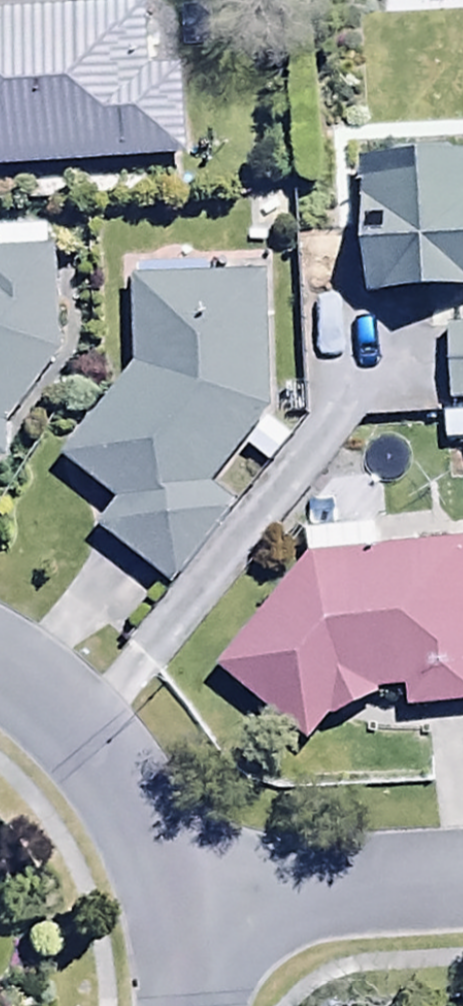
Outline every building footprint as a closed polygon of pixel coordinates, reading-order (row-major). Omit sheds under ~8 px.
[(182,170),(178,70),(150,71),(148,9),(0,14),(0,176),(182,170)] [(368,169),(372,305),(462,302),(462,166),(368,169)] [(12,469),(12,417),(66,360),(61,255),(50,256),(49,234),(0,236),(0,469),(12,469)] [(271,420),(268,284),(135,286),(136,368),(61,466),(115,508),(93,537),(176,602),(247,510),(219,487),(271,420)] [(448,334),(451,409),(462,409),(462,334),(448,334)] [(337,719),(348,728),(383,696),(409,695),(410,716),(462,713),(462,555),(379,559),(378,533),(312,536),(314,565),(221,678),(311,751),(337,719)]
